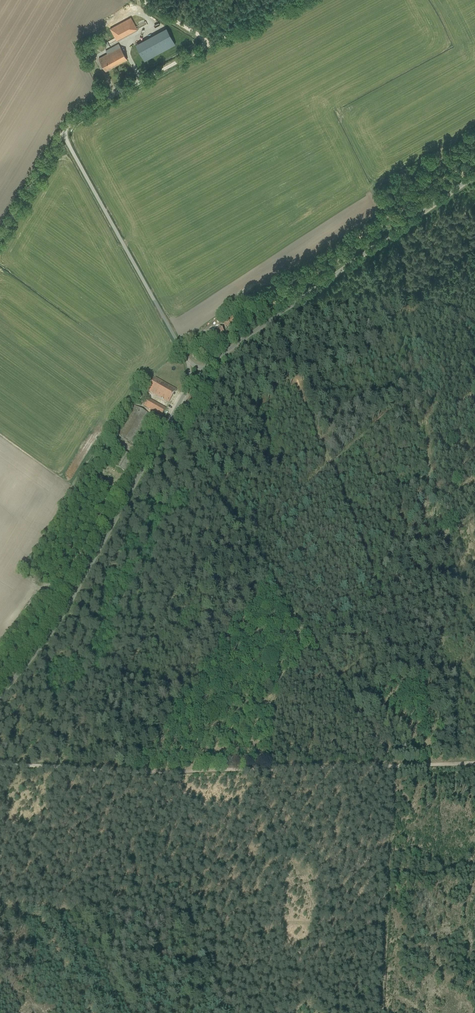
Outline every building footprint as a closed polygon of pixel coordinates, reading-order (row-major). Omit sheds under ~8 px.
[(131,18),(126,20),(110,29),(116,39),(136,27),(131,18)] [(166,28),(135,45),(144,61),(175,44),(166,28)] [(99,58),(103,67),(106,71),(127,60),(118,44),(105,51),(107,54),(99,58)] [(228,319),(224,322),(228,328),(234,324),(233,324),(237,321),(232,313),(227,316),(228,319)] [(215,339),(224,333),(220,326),(210,333),(215,339)] [(155,378),(152,382),(148,391),(169,403),(176,390),(155,378)] [(144,406),(157,414),(161,416),(165,408),(148,399),(144,406)] [(118,436),(128,441),(133,444),(149,415),(134,407),(118,436)] [(151,413),(148,418),(161,426),(164,420),(151,413)]
